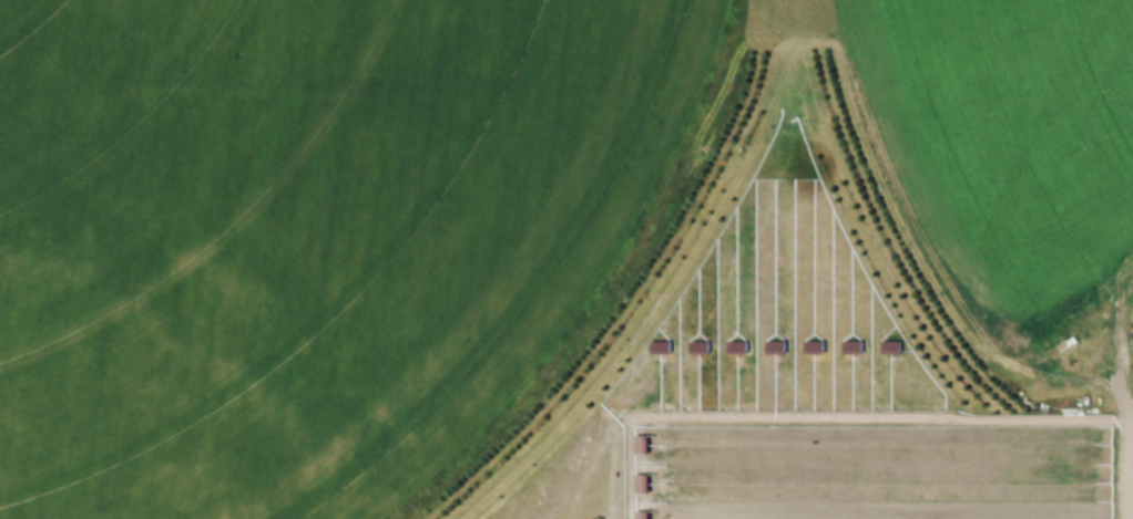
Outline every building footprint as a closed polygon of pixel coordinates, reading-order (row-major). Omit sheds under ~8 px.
[(793,327),(773,327),(773,339),(793,339),(793,327)] [(636,493),(647,493),(647,476),(636,476),(636,493)]
